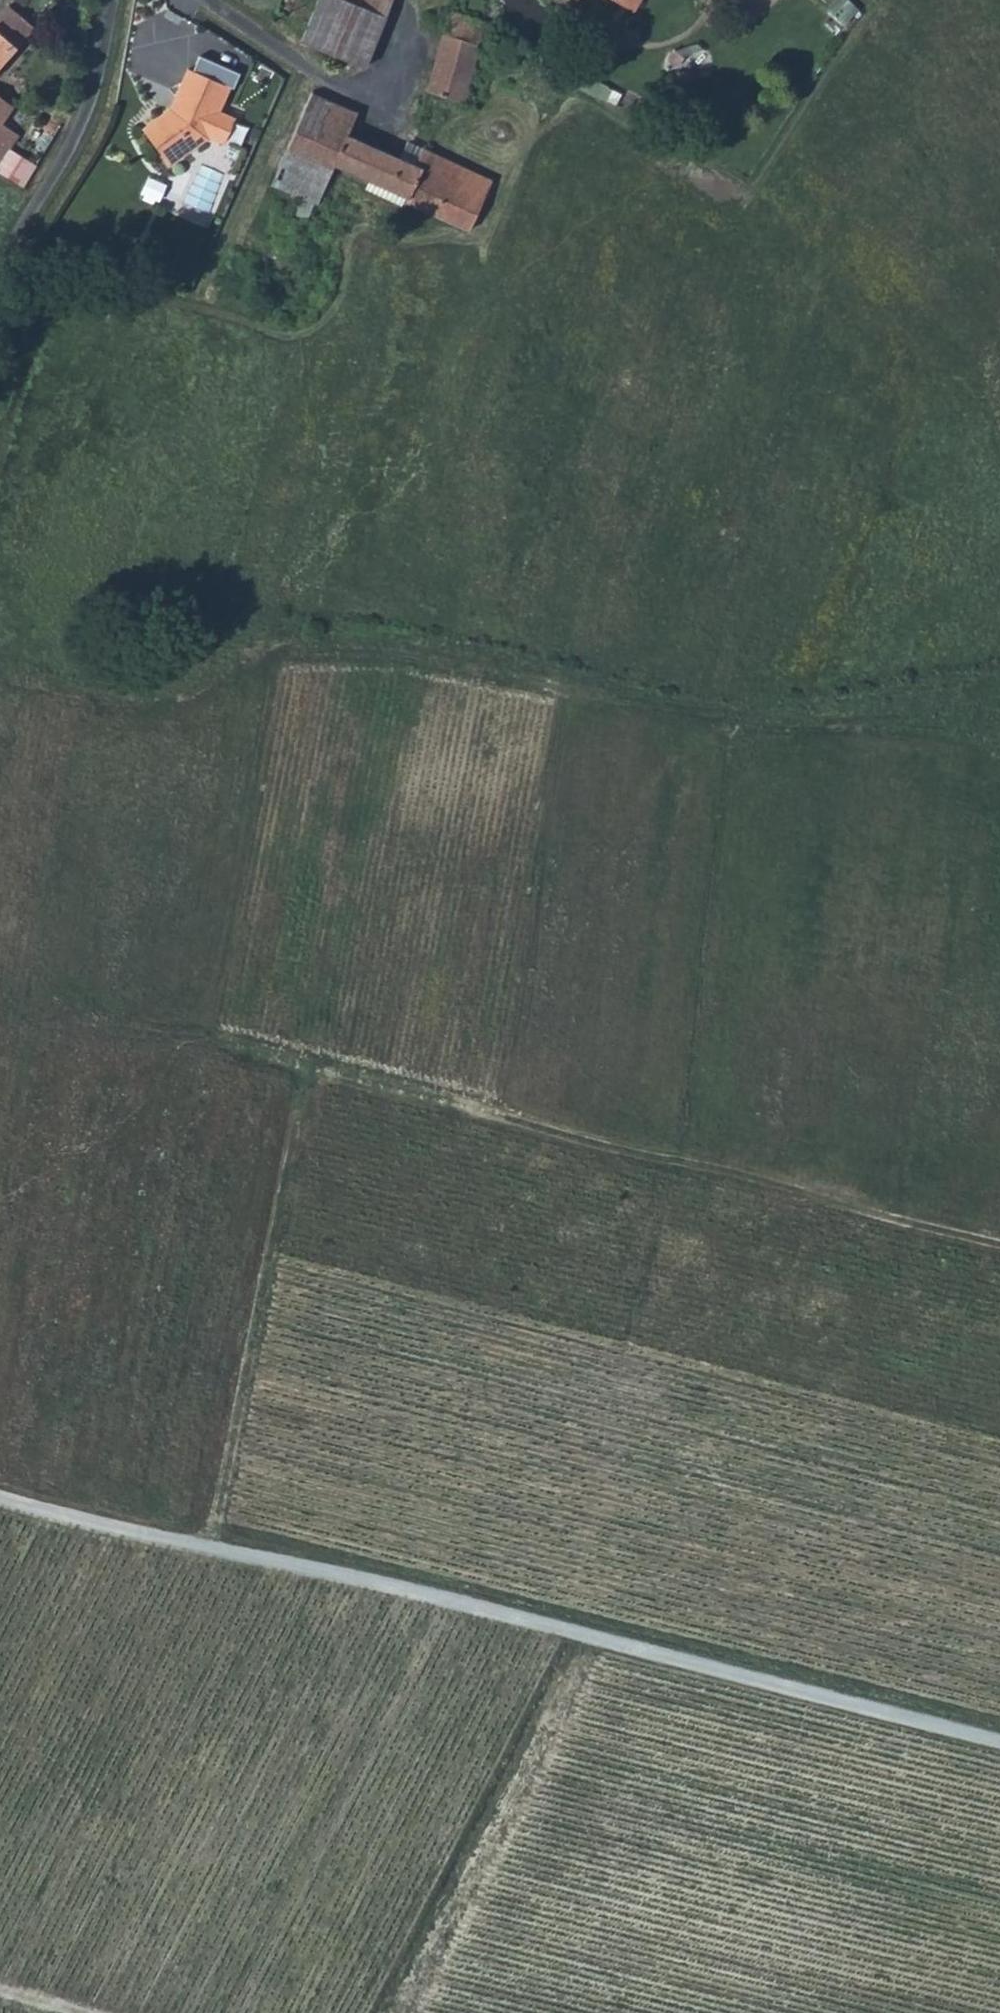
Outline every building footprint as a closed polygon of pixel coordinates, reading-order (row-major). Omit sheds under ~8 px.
[(328,52),(366,68),(386,15),(346,0),(320,0),(304,42),(328,52)] [(626,7),(641,14),(648,0),(630,0),(626,7)] [(36,28),(10,5),(9,6),(0,17),(0,70),(36,28)] [(485,22),(450,11),(425,90),(462,103),(480,42),(485,22)] [(176,103),(209,127),(228,86),(188,68),(175,97),(178,99),(176,103)] [(311,93),(277,173),(272,183),(312,202),(318,189),(320,190),(331,165),(402,197),(400,201),(470,231),(492,182),(422,150),(414,168),(398,161),(346,138),(356,113),(311,93)] [(25,188),(39,167),(38,166),(12,150),(20,136),(5,125),(16,107),(0,96),(0,172),(25,188)] [(209,127),(176,103),(141,129),(167,165),(205,136),(209,127)] [(407,143),(398,161),(414,168),(422,150),(407,143)]
